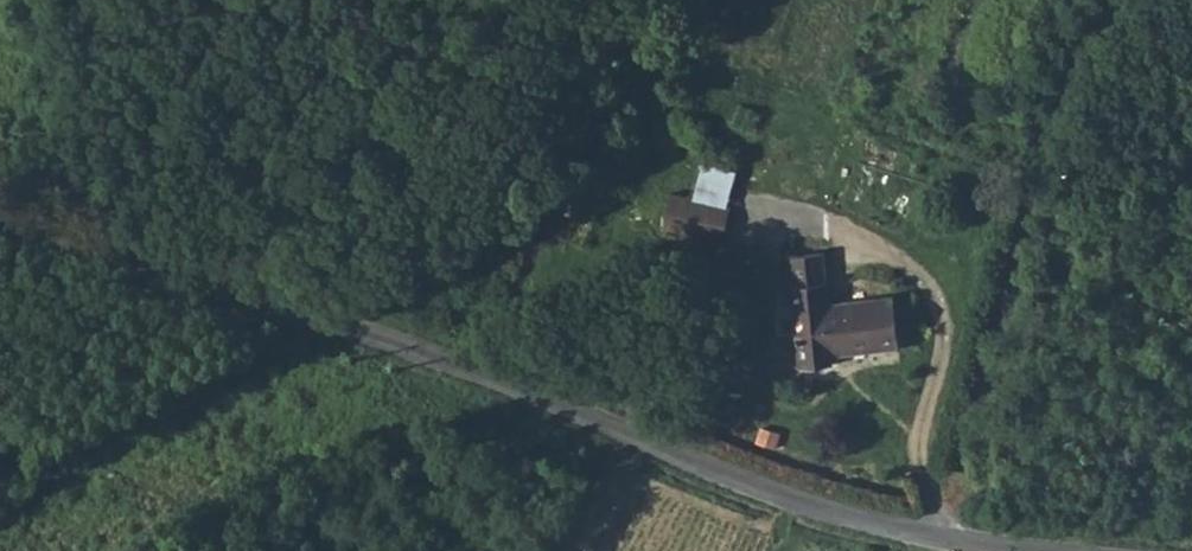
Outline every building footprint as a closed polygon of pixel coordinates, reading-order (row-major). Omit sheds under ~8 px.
[(671,201),(665,241),(729,251),(738,193),(685,185),(682,202),(671,201)] [(829,259),(790,263),(801,375),(833,372),(832,361),(900,355),(895,302),(834,307),(829,259)]
